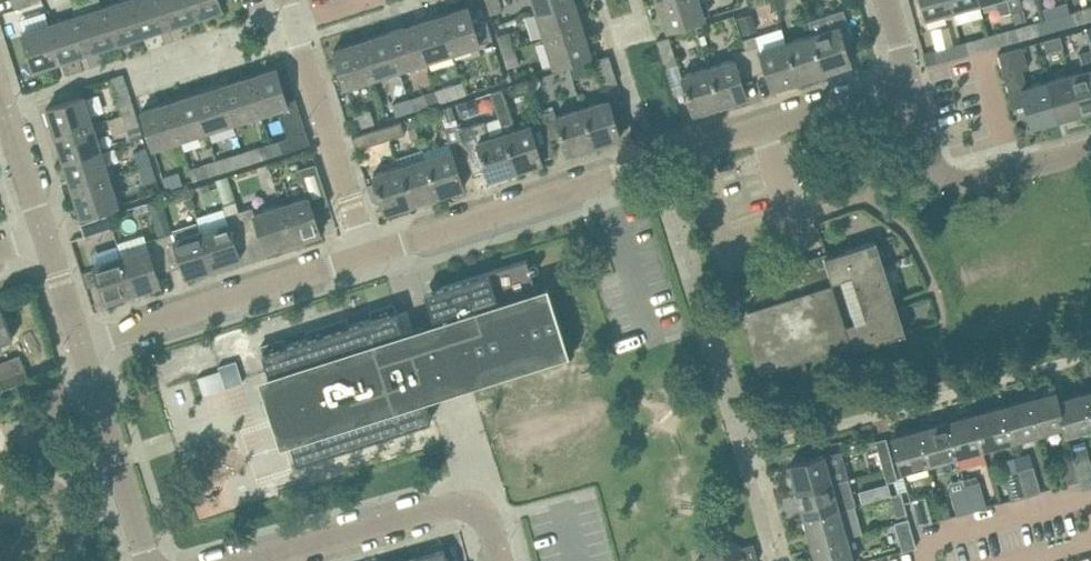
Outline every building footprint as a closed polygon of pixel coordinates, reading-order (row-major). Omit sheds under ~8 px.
[(15,9),(42,0),(12,0),(15,9)] [(131,0),(119,0),(103,5),(115,42),(142,34),(131,0)] [(160,0),(131,0),(142,34),(168,25),(160,0)] [(190,0),(160,0),(168,25),(195,17),(190,0)] [(220,0),(190,0),(195,17),(222,8),(220,0)] [(489,14),(501,10),(499,0),(485,0),(489,14)] [(536,11),(570,0),(533,0),(536,11)] [(574,0),(570,0),(536,11),(545,37),(577,27),(582,25),(574,0)] [(667,29),(705,17),(699,0),(662,0),(658,1),(667,29)] [(925,16),(952,9),(950,0),(920,0),(925,16)] [(979,0),(950,0),(952,9),(979,1),(979,0)] [(1008,0),(997,0),(1001,14),(1011,11),(1008,0)] [(1011,11),(1023,7),(1021,0),(1008,0),(1011,11)] [(115,42),(103,5),(76,14),(88,51),(115,42)] [(480,43),(468,6),(441,14),(453,51),(480,43)] [(1090,20),(1090,6),(1070,12),(1073,24),(1090,20)] [(822,15),(807,20),(812,33),(825,71),(851,63),(844,41),(853,38),(843,8),(822,15)] [(1046,31),(1073,24),(1070,12),(1043,20),(1046,31)] [(757,29),(752,13),(738,17),(743,33),(757,29)] [(60,19),(49,22),(61,59),(88,51),(76,14),(60,19)] [(453,51),(441,14),(414,23),(426,60),(453,51)] [(1019,39),(1046,31),(1043,20),(1016,27),(1019,39)] [(61,59),(49,22),(22,31),(34,68),(61,59)] [(426,60),(414,23),(387,31),(399,68),(426,60)] [(582,25),(577,27),(545,37),(553,65),(591,53),(582,25)] [(992,46),(1019,39),(1016,27),(989,35),(992,46)] [(399,68),(387,31),(361,40),(372,77),(399,68)] [(500,51),(513,47),(508,31),(495,35),(500,51)] [(760,50),(755,33),(742,37),(745,47),(754,73),(766,69),(772,88),(799,80),(787,41),(760,50)] [(825,71),(812,33),(787,41),(799,80),(825,71)] [(656,39),(665,66),(678,62),(669,35),(656,39)] [(965,54),(992,46),(989,35),(962,42),(965,54)] [(1047,50),(1063,46),(1060,35),(1044,39),(1047,50)] [(361,40),(333,49),(345,86),(372,77),(361,40)] [(962,42),(956,44),(934,50),(937,61),(965,54),(962,42)] [(1013,107),(1026,104),(1032,125),(1056,118),(1046,79),(1027,84),(1023,69),(1029,67),(1023,45),(1020,46),(998,52),(1013,107)] [(513,47),(500,51),(505,67),(517,63),(513,47)] [(732,52),(734,58),(708,66),(720,105),(747,96),(741,77),(754,73),(745,47),(732,52)] [(1079,53),(1083,69),(1070,72),(1081,111),(1090,109),(1090,50),(1079,53)] [(617,82),(609,54),(596,58),(605,86),(617,82)] [(694,113),(720,105),(708,66),(682,75),(687,92),(694,113)] [(287,99),(276,67),(249,75),(261,113),(279,107),(288,137),(279,140),(283,151),(310,142),(295,97),(287,99)] [(134,109),(131,98),(122,72),(110,76),(122,113),(134,109)] [(1056,118),(1081,111),(1070,72),(1046,79),(1056,118)] [(261,113),(249,75),(222,84),(234,121),(261,113)] [(439,101),(466,93),(462,80),(435,88),(439,101)] [(234,121),(222,84),(195,92),(207,130),(234,121)] [(497,111),(509,107),(503,87),(490,91),(497,111)] [(412,109),(439,101),(435,88),(408,96),(412,109)] [(207,130),(195,92),(169,101),(180,138),(207,130)] [(55,135),(93,122),(84,95),(46,107),(55,135)] [(412,109),(408,96),(391,102),(396,115),(412,109)] [(480,109),(476,96),(456,102),(460,115),(480,109)] [(609,98),(587,105),(582,106),(594,145),(621,136),(609,98)] [(169,101),(141,110),(153,147),(180,138),(169,101)] [(556,115),(554,108),(541,113),(548,137),(549,139),(562,135),(568,153),(594,145),(582,106),(556,115)] [(122,113),(108,118),(113,134),(139,125),(134,109),(122,113)] [(356,128),(373,122),(369,109),(352,114),(356,128)] [(516,128),(504,131),(504,133),(514,165),(516,170),(542,161),(541,158),(554,153),(549,139),(548,137),(541,113),(528,117),(530,123),(516,128)] [(514,165),(504,133),(489,137),(484,122),(483,119),(459,126),(459,127),(462,137),(470,164),(473,172),(486,168),(489,178),(516,170),(514,165)] [(391,137),(403,133),(399,121),(387,125),(391,137)] [(101,149),(93,122),(55,135),(64,161),(101,149)] [(391,137),(387,125),(360,133),(364,146),(391,137)] [(470,164),(459,127),(446,131),(451,148),(426,156),(437,195),(464,186),(458,168),(470,164)] [(247,163),(274,154),(270,141),(243,150),(247,163)] [(144,182),(156,178),(146,147),(133,151),(144,182)] [(110,176),(101,149),(64,161),(72,188),(110,176)] [(221,171),(247,163),(243,150),(216,158),(221,171)] [(437,195),(426,156),(399,165),(412,203),(437,195)] [(221,171),(216,158),(200,164),(204,176),(221,171)] [(329,202),(316,161),(299,167),(308,195),(281,203),(293,241),(321,232),(313,207),(329,202)] [(399,165),(394,167),(373,173),(385,212),(412,203),(399,165)] [(165,189),(181,183),(177,170),(160,175),(165,189)] [(220,178),(226,199),(236,196),(230,175),(220,178)] [(72,188),(81,215),(118,203),(110,176),(72,188)] [(226,214),(228,220),(201,229),(213,266),(241,258),(235,240),(248,236),(239,210),(238,210),(235,200),(222,204),(226,214)] [(281,203),(254,212),(252,206),(239,210),(248,236),(261,232),(266,250),(293,241),(281,203)] [(102,216),(87,220),(81,222),(85,235),(112,226),(108,214),(102,216)] [(201,229),(174,238),(172,231),(159,235),(170,269),(183,265),(186,275),(213,266),(201,229)] [(146,240),(148,246),(121,255),(133,292),(160,283),(157,273),(170,269),(159,235),(146,240)] [(843,316),(853,348),(904,332),(897,309),(906,306),(905,304),(896,307),(875,240),(823,256),(833,287),(843,316)] [(121,255),(115,257),(94,263),(106,301),(133,292),(121,255)] [(904,264),(912,262),(910,255),(902,258),(904,264)] [(732,285),(764,384),(808,370),(802,352),(849,338),(843,316),(833,287),(823,256),(732,285)] [(538,293),(527,258),(425,291),(436,325),(424,329),(423,326),(410,330),(411,333),(405,335),(397,309),(396,309),(394,303),(372,310),(371,308),(370,308),(372,316),(350,324),(347,316),(346,316),(347,318),(307,330),(309,337),(286,344),(284,336),(283,336),(283,338),(261,345),(263,351),(262,352),(274,389),(299,381),(301,389),(282,395),(288,415),(308,408),(310,416),(285,424),(297,461),(431,419),(423,393),(445,386),(447,391),(461,387),(460,385),(470,382),(468,378),(566,347),(567,353),(570,352),(549,283),(546,284),(548,289),(538,293)] [(0,302),(0,341),(13,337),(0,302)] [(225,387),(243,381),(236,360),(218,365),(225,387)] [(28,379),(24,367),(0,376),(0,386),(1,389),(28,379)] [(1058,399),(1055,390),(1028,397),(1038,432),(1064,425),(1059,405),(1057,399),(1058,399)] [(1059,405),(1064,425),(1066,433),(1090,426),(1090,416),(1084,391),(1058,399),(1057,399),(1059,405)] [(1038,432),(1028,397),(1001,405),(1010,439),(1038,432)] [(1010,439),(1001,405),(974,412),(983,446),(1010,439)] [(983,446),(974,412),(947,420),(956,453),(983,446)] [(956,453),(947,420),(919,428),(929,461),(956,453)] [(929,461),(919,428),(892,435),(898,456),(901,468),(929,461)] [(892,457),(888,442),(887,437),(875,440),(880,461),(892,457)] [(246,454),(254,475),(271,470),(264,448),(246,454)] [(797,491),(832,481),(824,454),(789,464),(797,491)] [(1074,463),(1072,454),(1057,458),(1064,484),(1079,480),(1074,463)] [(892,457),(880,461),(886,482),(898,479),(892,457)] [(1090,486),(1090,464),(1090,459),(1074,463),(1079,480),(1082,489),(1090,486)] [(1026,495),(1040,491),(1033,465),(1018,469),(1026,495)] [(1026,495),(1018,469),(1004,473),(1011,499),(1026,495)] [(972,510),(986,506),(979,480),(965,484),(972,510)] [(839,509),(832,481),(797,491),(805,518),(839,509)] [(972,510),(965,484),(950,488),(957,514),(972,510)] [(896,517),(906,514),(901,492),(891,495),(896,517)] [(917,525),(932,521),(925,495),(910,499),(917,525)] [(847,536),(839,509),(805,518),(812,545),(847,536)] [(902,550),(916,546),(910,525),(896,528),(902,550)] [(816,560),(854,560),(847,536),(812,545),(816,560)] [(713,544),(706,555),(698,558),(699,560),(757,560),(758,559),(753,542),(741,545),(730,539),(713,544)] [(444,549),(417,556),(418,560),(447,560),(444,549)]
